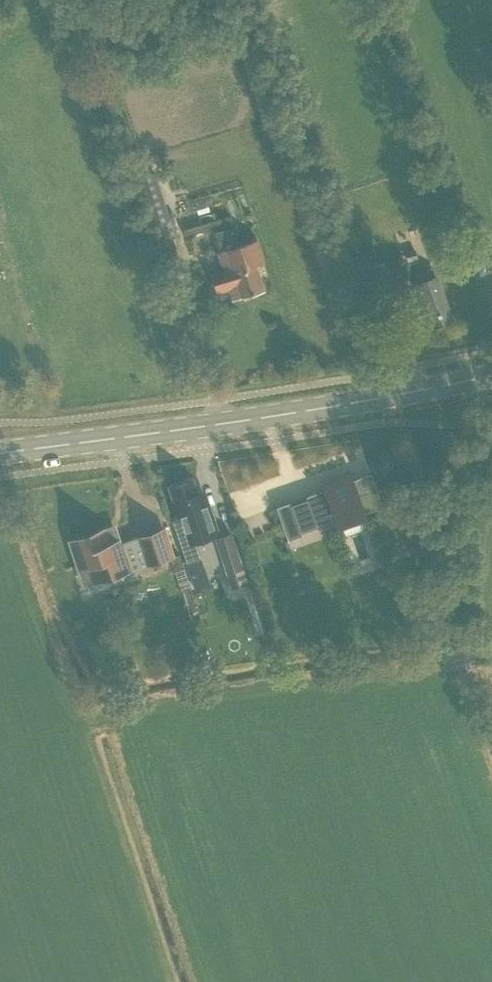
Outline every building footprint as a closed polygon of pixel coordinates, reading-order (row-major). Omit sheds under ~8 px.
[(224,271),(212,274),(218,293),(230,289),(233,300),(242,297),(264,290),(255,264),(264,261),(257,240),(236,247),(231,231),(216,236),(221,252),(218,253),(224,271)] [(408,261),(418,258),(415,251),(406,254),(408,261)] [(433,326),(452,319),(436,277),(418,284),(433,326)] [(365,475),(307,497),(318,529),(375,509),(377,515),(376,515),(387,547),(408,539),(391,503),(383,506),(371,473),(365,475)] [(194,541),(216,534),(208,509),(205,510),(201,495),(195,497),(191,482),(172,488),(178,505),(175,506),(179,519),(173,521),(186,563),(199,559),(194,544),(195,544),(194,541)] [(291,502),(277,507),(288,540),(303,535),(291,502)] [(107,543),(103,531),(71,542),(80,567),(89,563),(96,584),(170,559),(161,531),(119,545),(118,541),(107,543)] [(227,570),(244,564),(234,533),(217,538),(227,570)]
